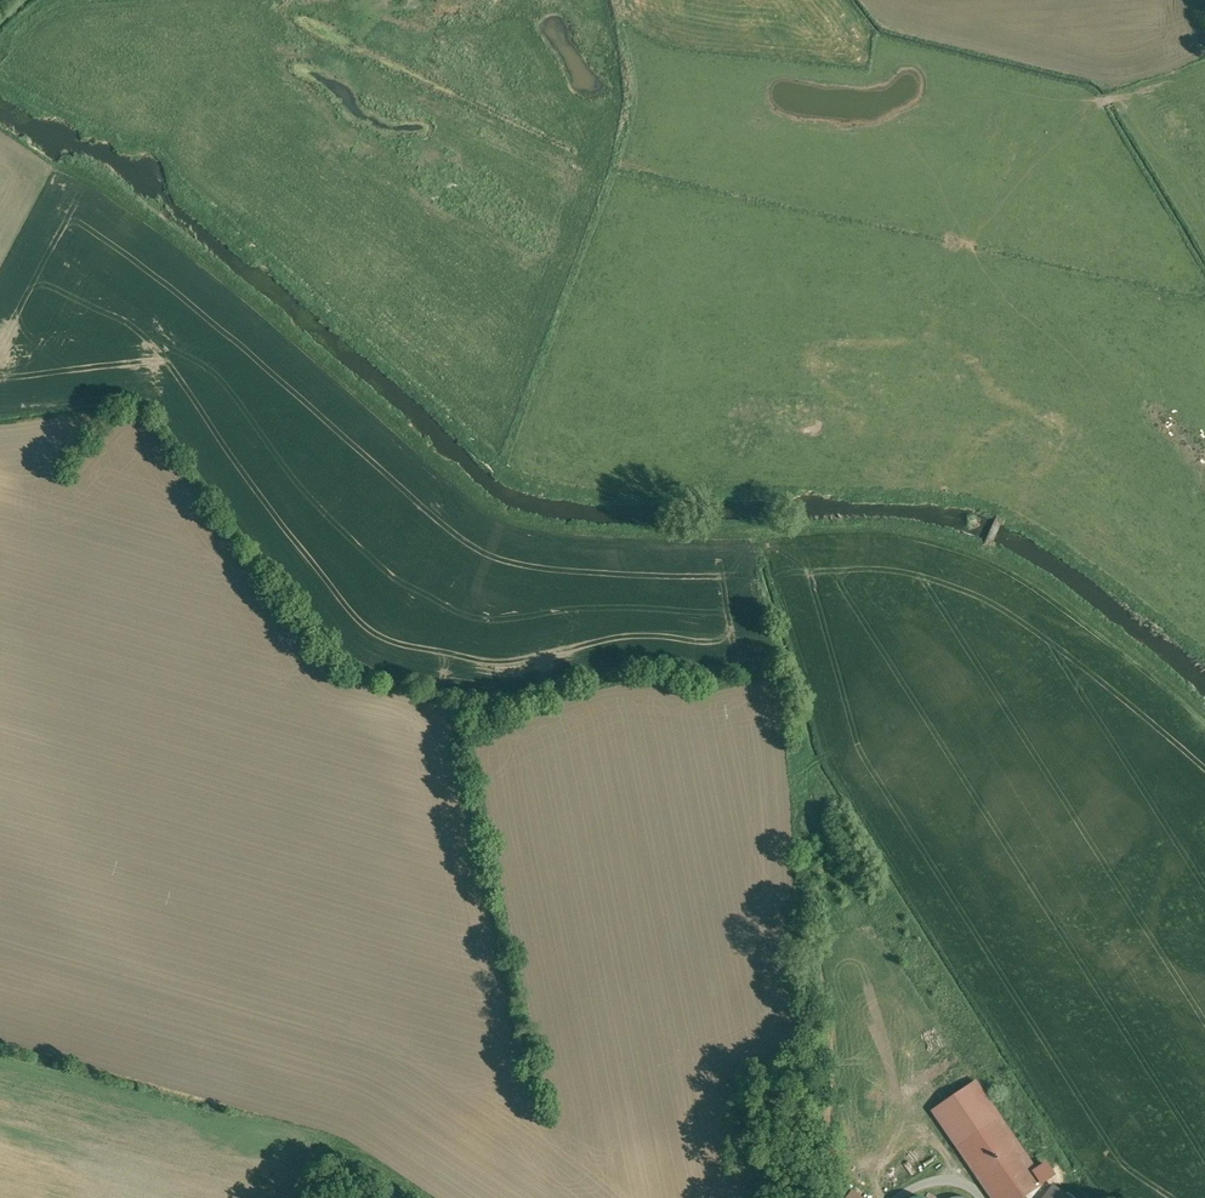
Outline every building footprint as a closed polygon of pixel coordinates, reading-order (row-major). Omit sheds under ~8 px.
[(965,1143),(1002,1197),(1023,1197),(1050,1180),(1006,1116),(965,1143)]
